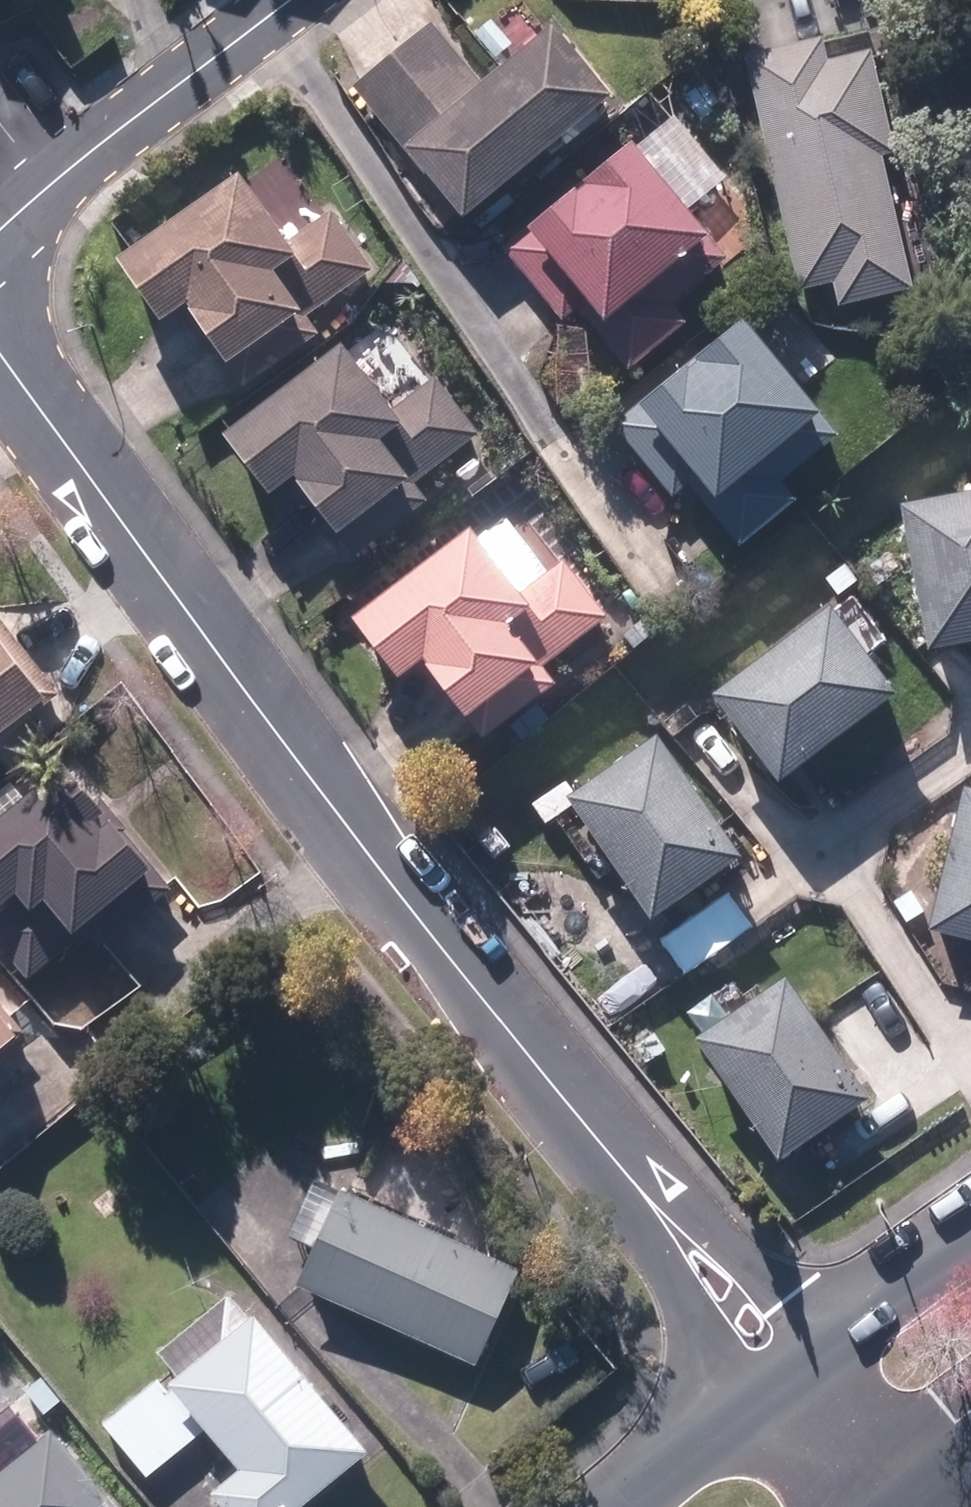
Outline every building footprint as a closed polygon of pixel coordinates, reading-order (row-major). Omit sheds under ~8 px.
[(478,217),(629,96),(567,19),(533,45),(504,9),(478,31),(506,66),(489,79),(439,16),(357,81),(411,147),(418,142),(478,217)] [(825,34),(748,52),(804,288),(839,280),(844,303),(931,283),(875,47),(831,57),(825,34)] [(603,325),(636,367),(690,323),(670,300),(735,248),(642,133),(535,219),(614,316),(603,325)] [(249,159),(134,252),(180,311),(196,298),(243,357),(237,362),(252,381),(387,273),(329,202),(325,205),(283,153),(260,172),(249,159)] [(711,502),(747,544),(802,496),(788,480),(850,426),(808,378),(838,353),(817,329),(800,343),(763,300),(647,400),(725,489),(711,502)] [(355,332),(235,428),(284,489),(305,472),(349,528),(344,532),(365,558),(439,499),(423,479),(477,436),(386,321),(362,341),(355,332)] [(909,493),(932,640),(970,634),(970,484),(909,493)] [(471,511),(356,599),(411,670),(436,651),(479,706),(470,714),(487,736),(508,720),(526,744),(582,701),(549,659),(611,611),(568,555),(550,569),(510,517),(489,534),(471,511)] [(788,779),(910,678),(841,595),(720,696),(788,779)] [(63,691),(0,608),(0,739),(63,691)] [(755,843),(666,721),(573,790),(662,911),(755,843)] [(82,755),(0,819),(0,898),(9,909),(0,917),(0,938),(32,979),(93,932),(103,945),(183,883),(82,755)] [(936,920),(970,929),(970,780),(936,920)] [(802,954),(695,1037),(782,1149),(890,1065),(802,954)] [(0,987),(0,1054),(33,1026),(0,987)] [(529,1262),(354,1180),(328,1168),(297,1234),(323,1247),(307,1280),(482,1362),(529,1262)] [(176,1377),(214,1423),(249,1465),(221,1489),(236,1506),(307,1506),(380,1447),(246,1285),(171,1346),(189,1368),(176,1377)] [(152,1474),(214,1423),(179,1381),(173,1386),(164,1376),(108,1421),(152,1474)] [(48,1432),(19,1395),(0,1410),(0,1470),(48,1432)] [(48,1432),(0,1470),(0,1506),(128,1506),(61,1422),(48,1432)]
